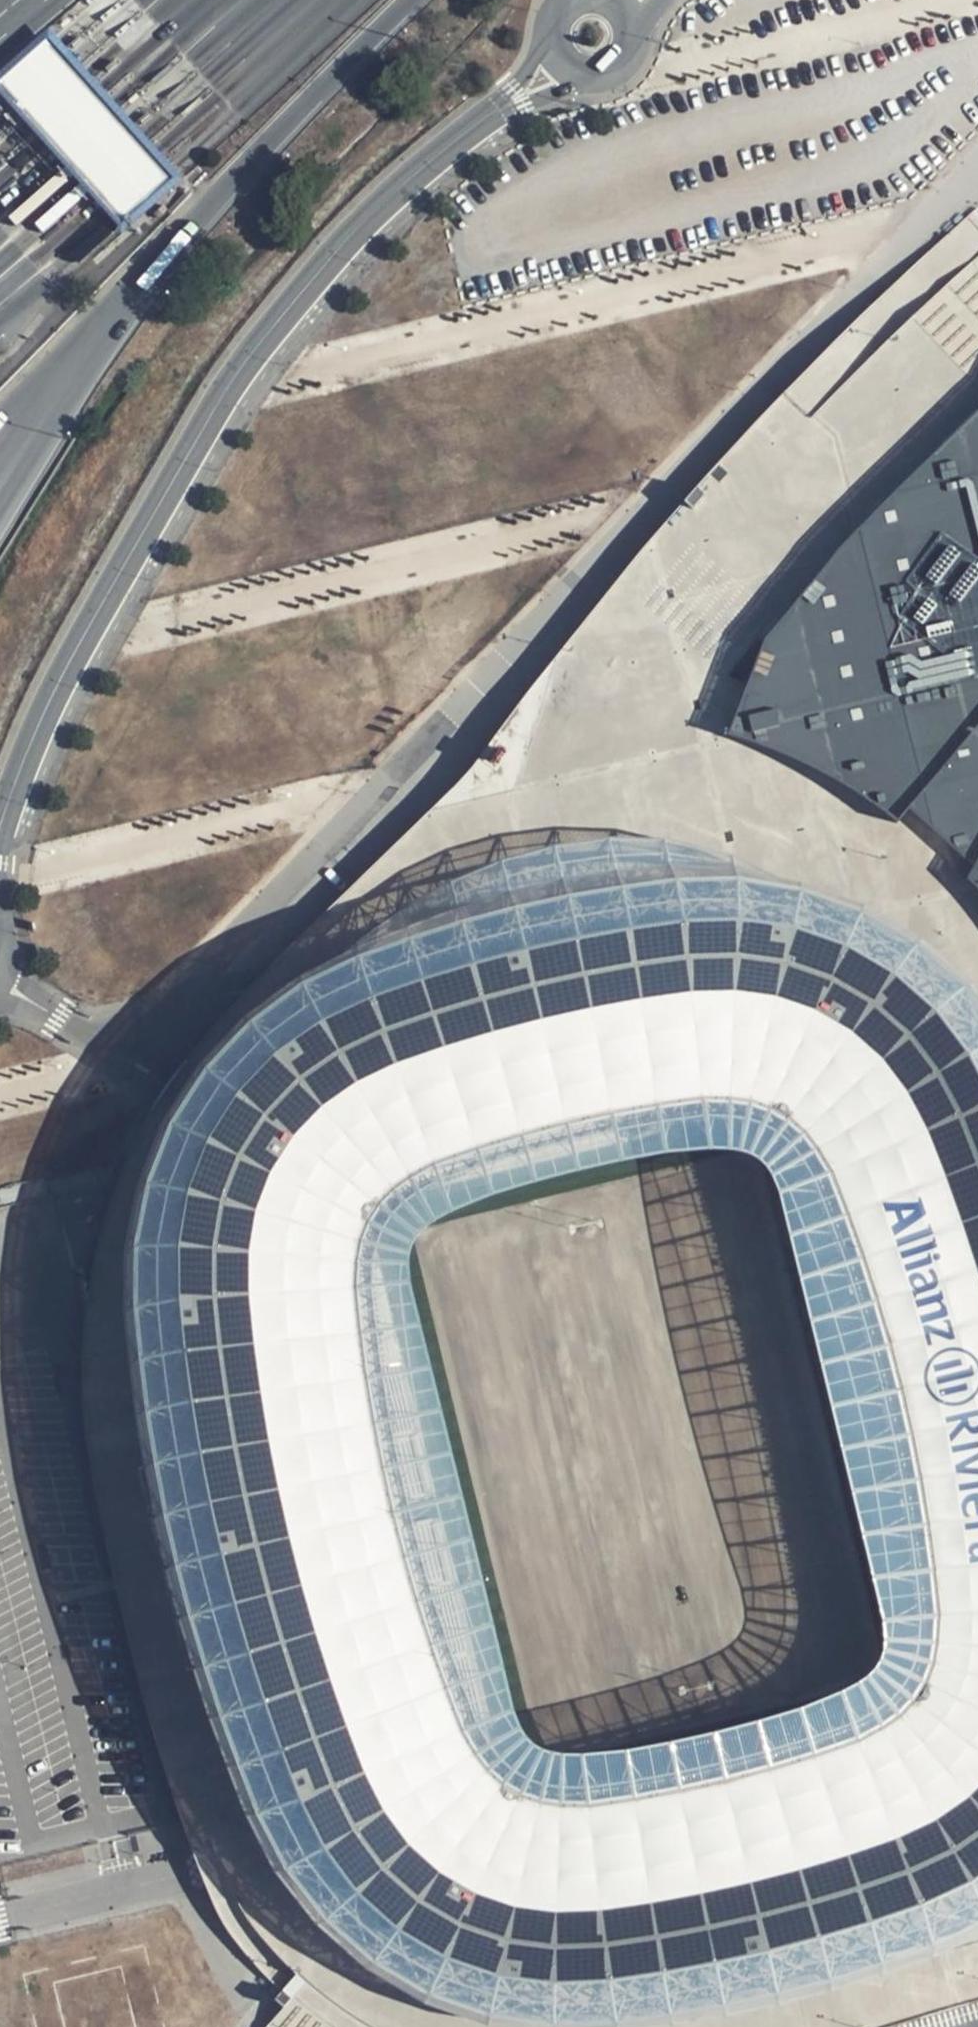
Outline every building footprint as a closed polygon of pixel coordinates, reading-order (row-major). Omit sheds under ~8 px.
[(0,81),(0,94),(120,228),(172,182),(44,43),(0,81)] [(784,395),(800,409),(811,420),(913,318),(973,265),(977,260),(977,234),(966,221),(784,395)] [(972,893),(977,883),(977,879),(911,822),(901,836),(856,796),(736,745),(767,658),(843,564),(977,429),(977,382),(956,361),(913,318),(811,420),(800,409),(784,395),(706,474),(629,562),(552,659),(458,777),(431,811),(248,997),(190,1057),(145,1127),(112,1200),(92,1272),(84,1341),(83,1396),(132,1650),(192,1849),(213,1843),(226,1879),(249,1922),(271,1948),(297,1975),(292,1999),(340,2026),(888,2026),(932,2014),(977,2000),(977,1901),(950,1919),(874,1946),(826,1957),(717,1981),(665,1989),(593,2000),(508,1998),(457,1988),(421,1974),(376,1948),(332,1907),(300,1868),(271,1809),(198,1545),(168,1373),(160,1270),(163,1215),(178,1156),(225,1086),(317,1012),(416,973),(529,939),(582,926),(603,921),(649,913),(740,904),(802,912),(849,928),(894,957),(939,993),(969,1028),(977,1040),(977,899),(972,893)] [(843,564),(767,658),(736,745),(788,766),(856,796),(901,836),(911,822),(977,879),(977,429),(843,564)] [(649,913),(603,921),(582,926),(529,939),(416,973),(317,1012),(225,1086),(178,1156),(163,1215),(160,1270),(168,1373),(198,1545),(271,1809),(300,1868),(332,1907),(376,1948),(421,1974),(457,1988),(508,1998),(593,2000),(665,1989),(717,1981),(826,1957),(874,1946),(950,1919),(977,1901),(977,1040),(969,1028),(939,993),(894,957),(849,928),(802,912),(740,904),(649,913)]
